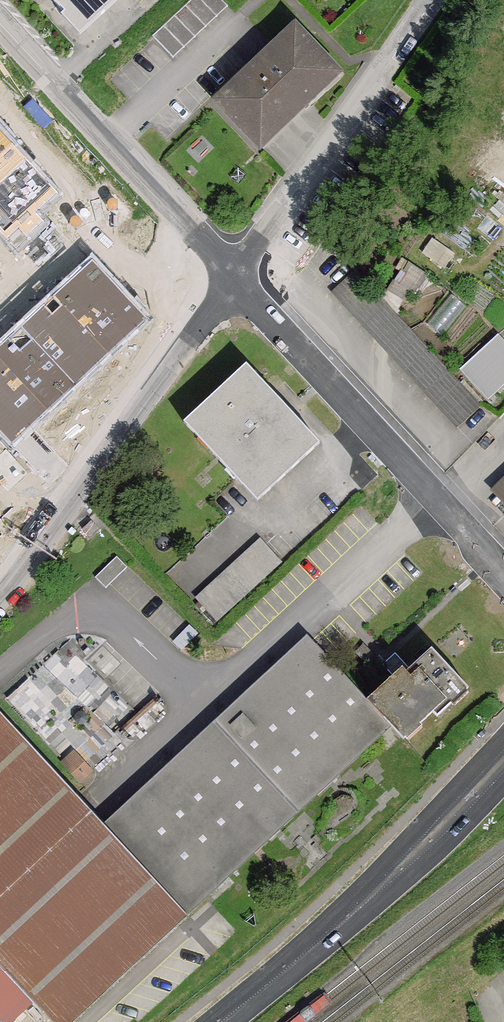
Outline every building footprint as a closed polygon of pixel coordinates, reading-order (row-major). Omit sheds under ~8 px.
[(117,0),(53,0),(83,32),(117,0)] [(152,36),(173,58),(228,6),(222,0),(190,0),(152,36)] [(216,102),(259,148),(338,73),(295,28),(216,102)] [(8,242),(19,231),(27,239),(43,224),(36,216),(57,196),(13,148),(17,144),(0,127),(0,233),(8,242)] [(92,262),(76,277),(86,288),(77,296),(67,285),(52,299),(61,308),(52,316),(44,307),(20,329),(28,338),(18,348),(10,339),(0,348),(0,434),(11,446),(98,366),(90,357),(99,349),(107,358),(129,338),(122,331),(138,315),(145,322),(147,321),(92,262)] [(260,380),(246,365),(184,423),(198,438),(202,433),(248,482),(243,487),(257,502),(320,444),(306,429),(301,433),(255,384),(260,380)] [(260,540),(197,598),(217,620),(280,562),(260,540)] [(127,567),(117,557),(95,577),(105,588),(127,567)] [(33,1001),(52,1021),(73,1021),(188,915),(179,905),(383,717),(367,700),(367,699),(316,645),(112,833),(0,712),(0,965),(33,1001)] [(393,676),(367,699),(367,700),(383,717),(404,739),(405,738),(401,734),(416,719),(420,724),(432,712),(437,717),(451,704),(447,699),(463,685),(467,690),(468,688),(431,649),(405,673),(401,669),(393,676)] [(33,1001),(0,965),(0,1018),(4,1021),(11,1021),(33,1001)] [(483,995),(503,1021),(503,980),(483,995)]
